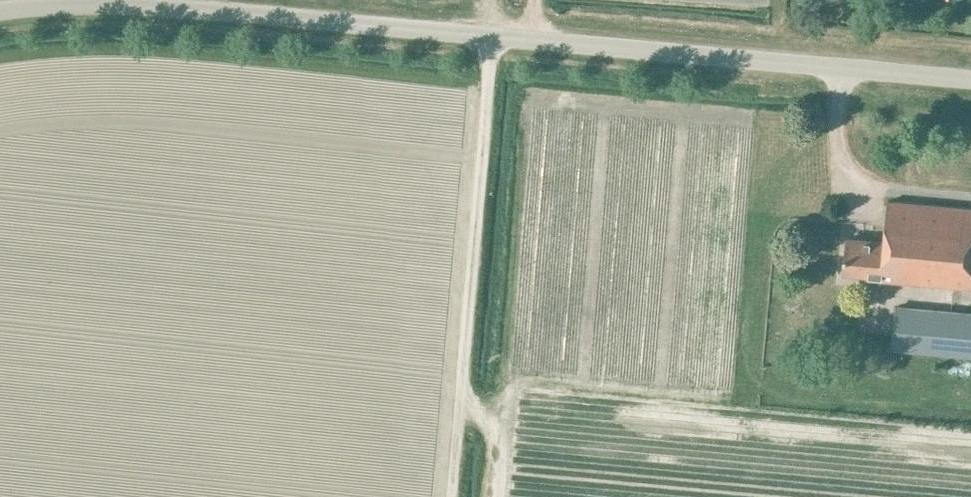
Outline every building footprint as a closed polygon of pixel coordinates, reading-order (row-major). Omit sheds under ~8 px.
[(843,272),(867,273),(867,277),(970,287),(970,205),(889,198),(886,243),(846,241),(843,272)] [(892,348),(970,355),(970,311),(896,304),(892,348)]
